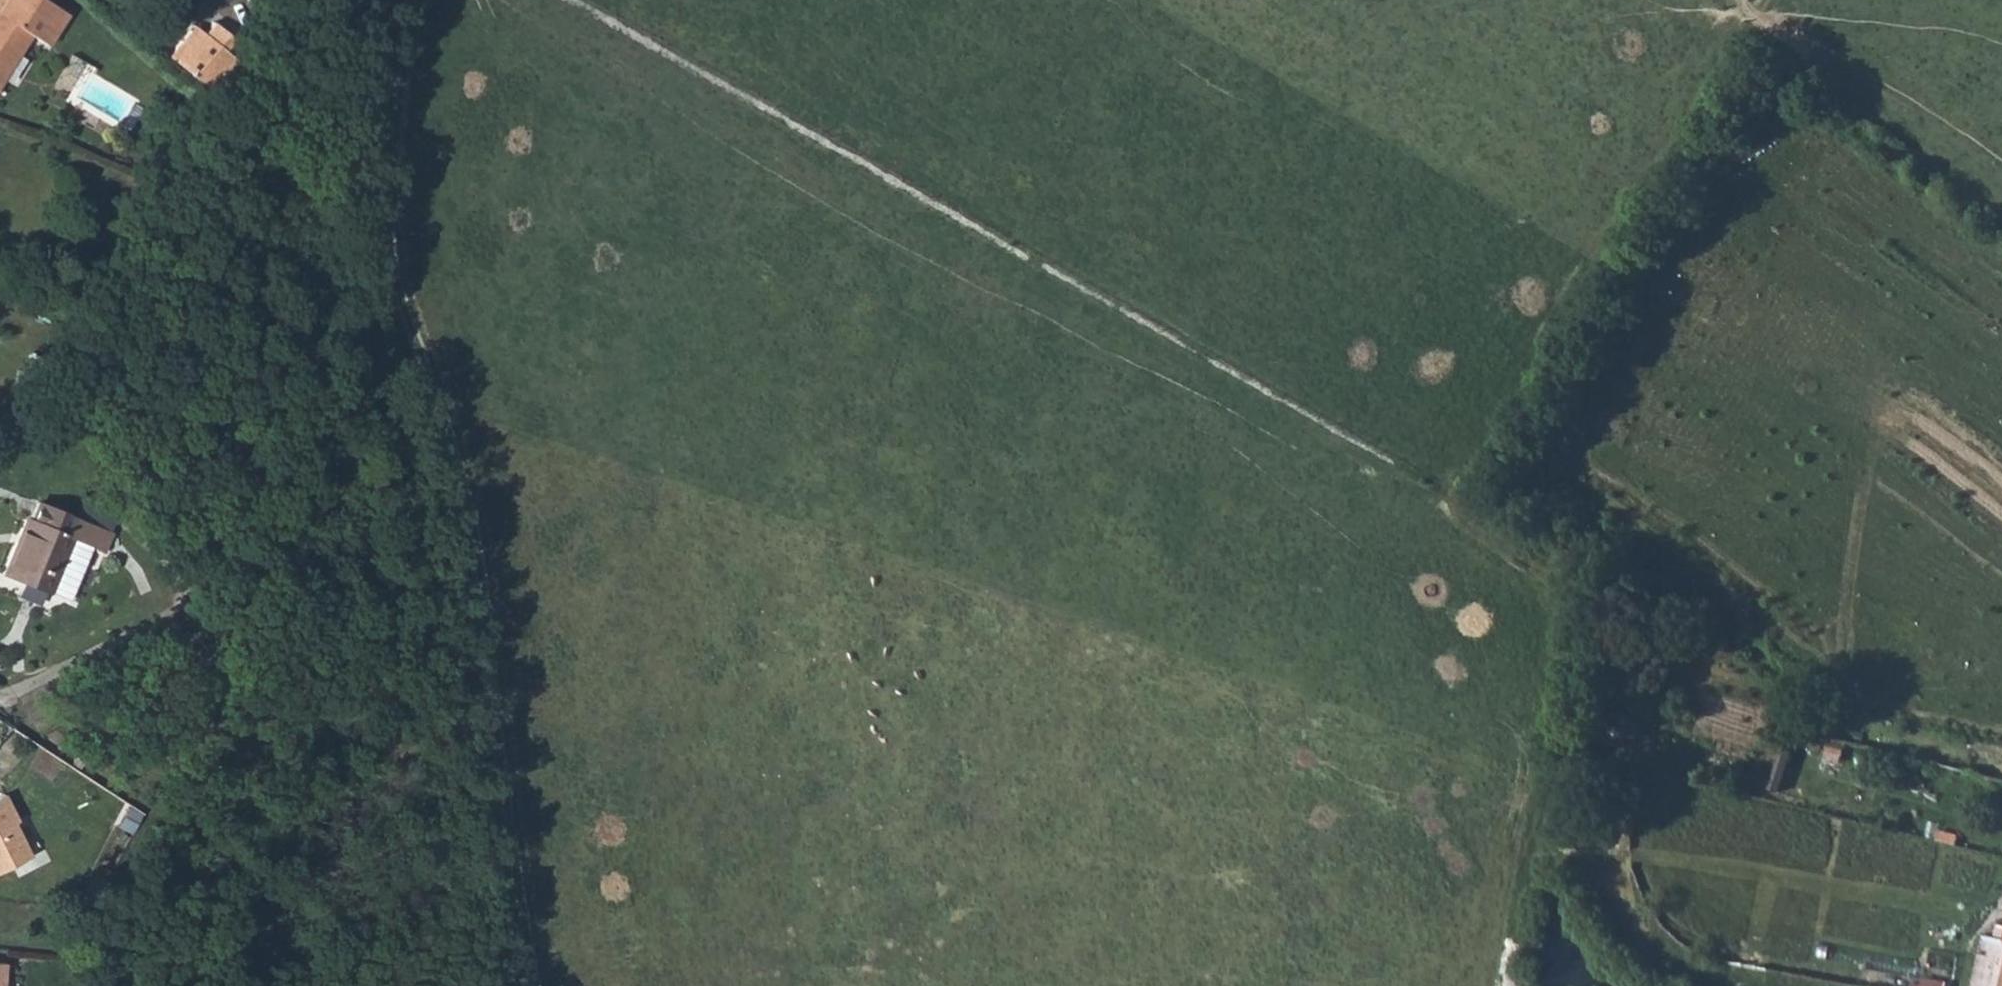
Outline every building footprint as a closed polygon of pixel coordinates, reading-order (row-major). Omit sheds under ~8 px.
[(45,41),(66,7),(54,0),(0,0),(0,83),(1,83),(34,33),(45,41)] [(166,61),(202,94),(229,61),(196,33),(187,44),(184,39),(166,61)] [(46,601),(68,546),(91,554),(101,559),(108,543),(36,510),(25,530),(21,527),(0,578),(0,579),(46,601)] [(68,546),(46,601),(69,609),(91,554),(68,546)] [(0,794),(0,870),(28,856),(12,823),(15,821),(2,793),(0,794)] [(1993,921),(1991,930),(1982,929),(1972,985),(2001,985),(2001,923),(1993,921)]
